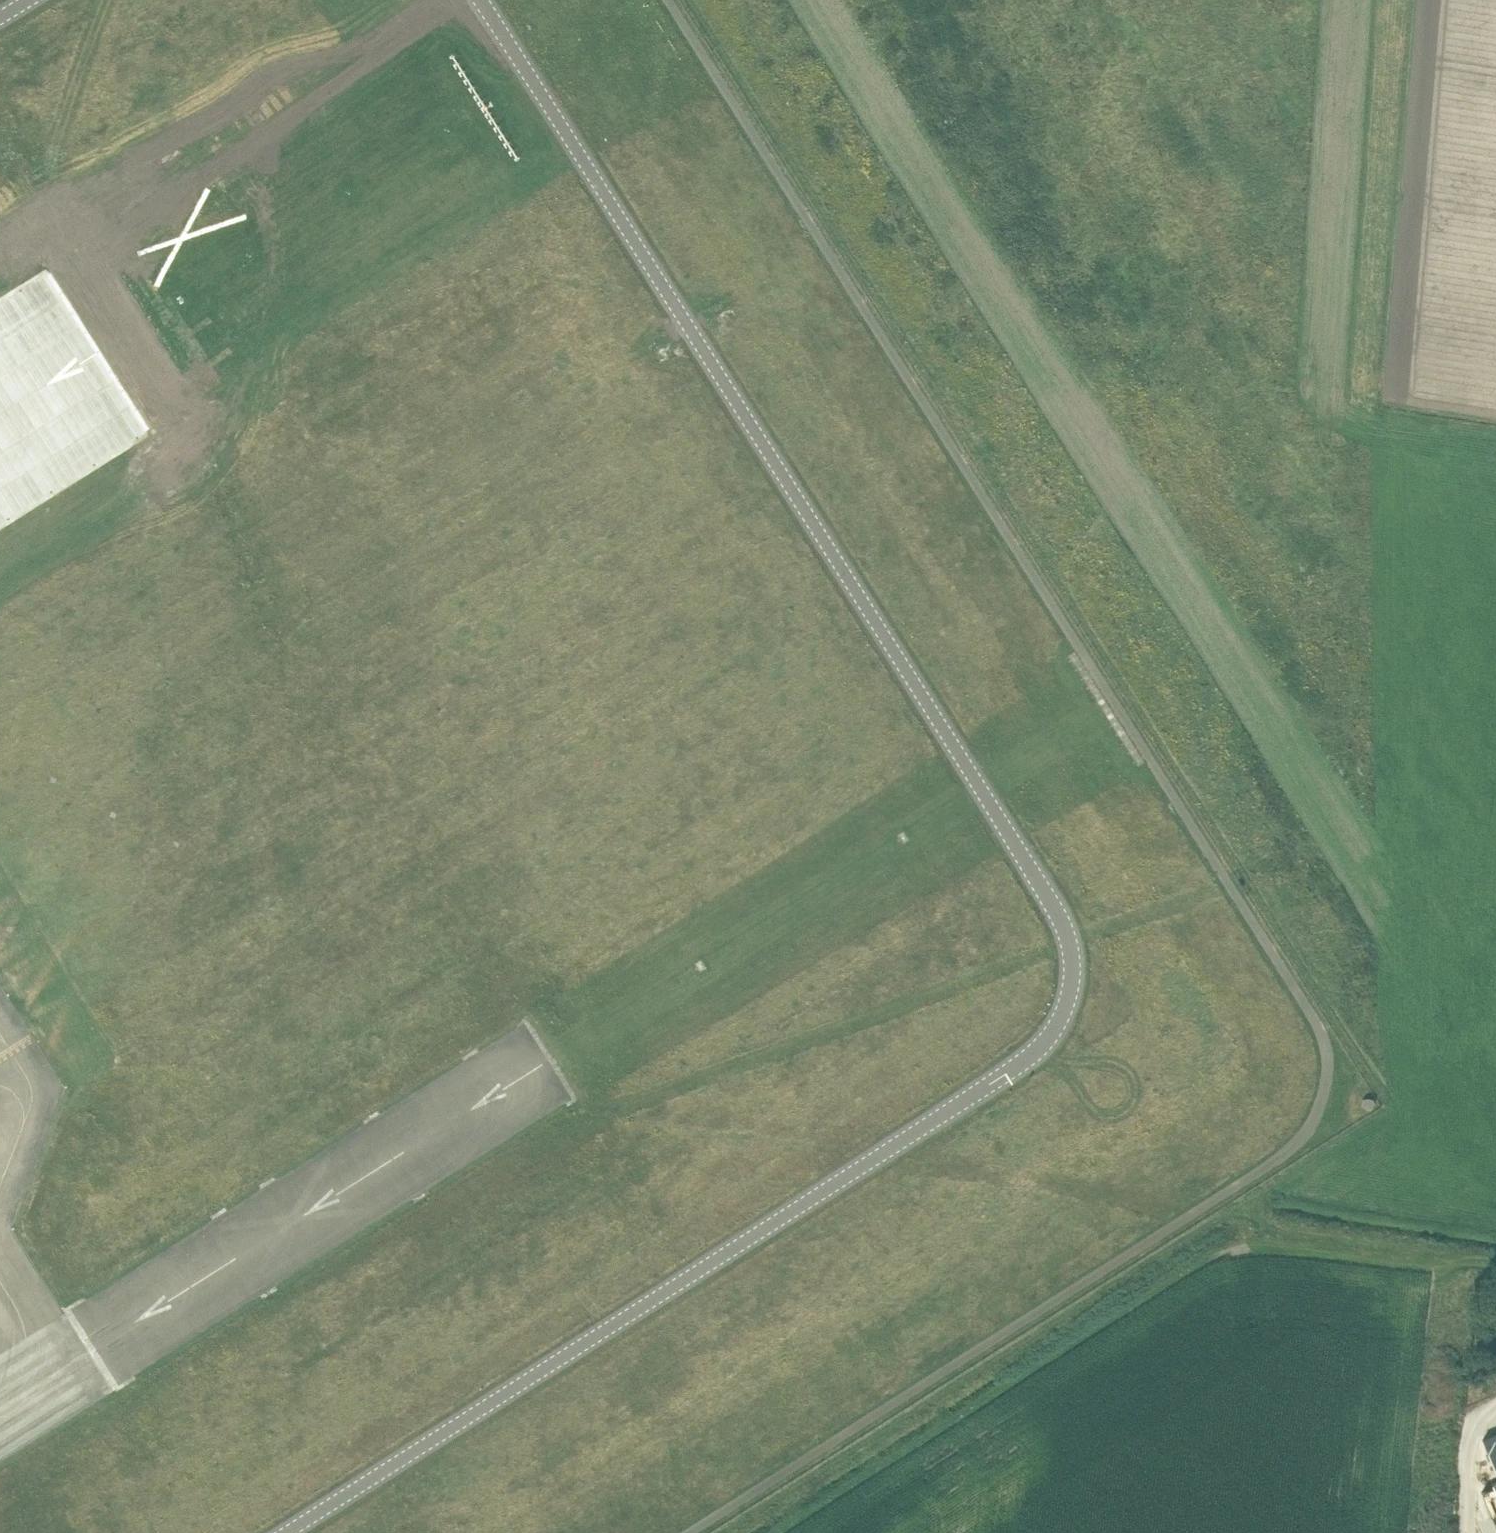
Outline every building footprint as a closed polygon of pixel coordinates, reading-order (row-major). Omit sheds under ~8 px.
[(1483,1439),(1495,1471),(1495,1434),(1483,1439)] [(1482,1491),(1495,1525),(1495,1485),(1482,1491)]
